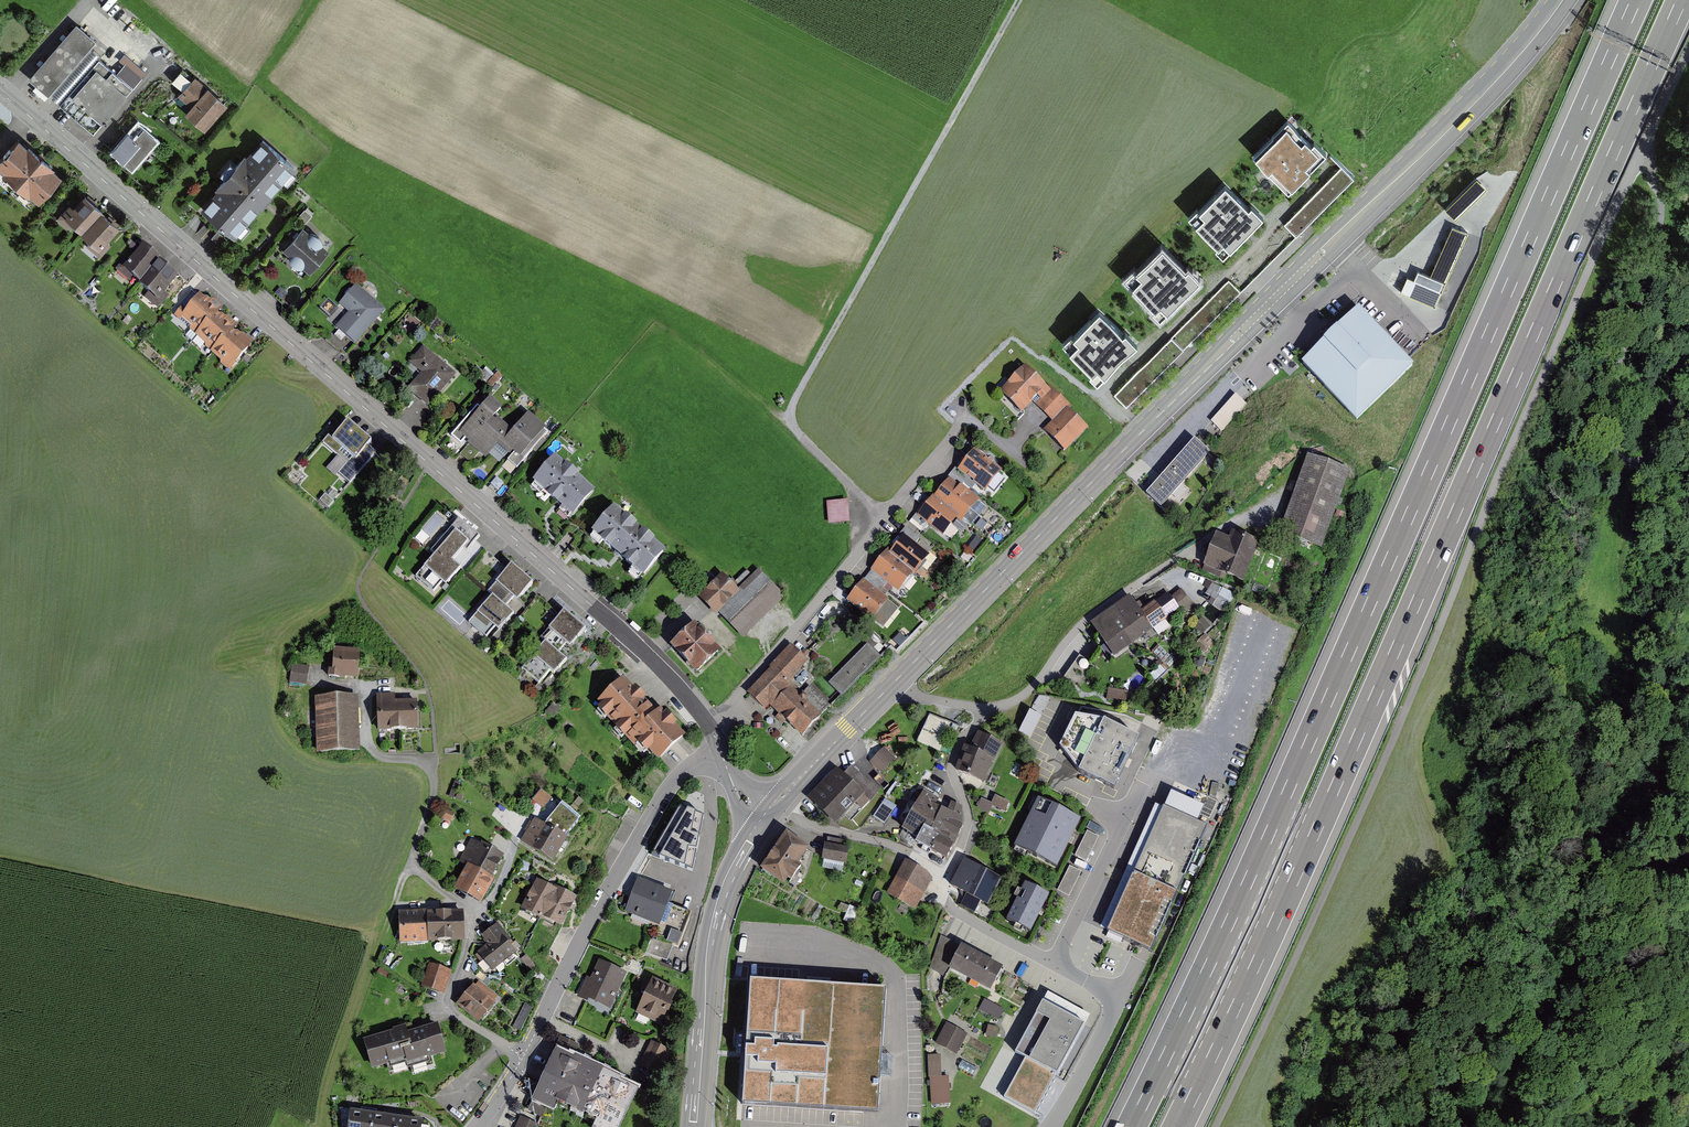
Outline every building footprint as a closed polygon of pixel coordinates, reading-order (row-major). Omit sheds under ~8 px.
[(95,37),(76,20),(29,74),(49,91),(95,37)] [(99,55),(59,101),(93,131),(145,72),(124,54),(119,59),(124,63),(117,71),(99,55)] [(194,75),(179,91),(189,101),(180,111),(200,129),(224,103),(194,75)] [(1325,142),(1290,109),(1253,148),(1288,181),(1325,142)] [(160,146),(135,124),(111,151),(135,173),(160,146)] [(0,159),(0,175),(32,205),(58,178),(17,140),(0,159)] [(258,142),(194,209),(231,244),(295,177),(258,142)] [(1353,171),(1341,160),(1284,219),(1296,230),(1353,171)] [(1261,207),(1226,173),(1189,212),(1224,245),(1261,207)] [(79,195),(59,217),(99,254),(119,231),(79,195)] [(302,229),(276,255),(302,280),(328,254),(302,229)] [(1198,272),(1163,239),(1126,278),(1161,311),(1198,272)] [(136,243),(115,268),(157,305),(179,281),(136,243)] [(1241,289),(1229,277),(1115,393),(1126,404),(1241,289)] [(389,307),(359,281),(341,301),(352,310),(328,336),(347,354),(389,307)] [(196,293),(172,317),(228,373),(252,348),(196,293)] [(1136,333),(1101,300),(1064,339),(1099,372),(1136,333)] [(1412,367),(1356,310),(1299,365),(1355,422),(1412,367)] [(455,375),(423,347),(409,363),(420,373),(406,387),(427,406),(455,375)] [(1023,368),(998,393),(1020,414),(1036,398),(1040,402),(1034,407),(1050,422),(1041,431),(1063,453),(1086,430),(1068,412),(1071,409),(1052,390),(1049,393),(1023,368)] [(1213,421),(1223,430),(1248,403),(1238,393),(1213,421)] [(481,406),(478,404),(451,434),(461,442),(465,436),(470,441),(461,451),(466,456),(471,461),(480,451),(485,456),(492,448),(509,461),(517,467),(548,431),(528,413),(504,439),(505,427),(493,417),(502,408),(488,397),(481,406)] [(338,475),(351,486),(365,469),(359,465),(371,450),(348,431),(336,445),(329,439),(322,447),(346,466),(338,475)] [(1208,452),(1192,439),(1146,494),(1162,508),(1208,452)] [(974,451),(956,472),(982,493),(1000,472),(974,451)] [(593,489),(553,455),(532,479),(559,503),(571,514),(593,489)] [(1346,474),(1304,459),(1277,536),(1319,551),(1346,474)] [(991,487),(995,491),(1006,481),(1002,476),(991,487)] [(978,502),(948,478),(916,517),(941,537),(954,521),(959,525),(978,502)] [(848,500),(827,501),(828,522),(849,521),(848,500)] [(663,551),(612,505),(586,534),(615,559),(638,579),(663,551)] [(461,520),(417,572),(438,590),(483,539),(461,520)] [(1260,539),(1228,527),(1213,568),(1245,580),(1260,539)] [(885,556),(871,572),(897,594),(910,578),(912,579),(931,558),(906,537),(888,558),(885,556)] [(534,587),(508,566),(465,617),(491,638),(534,587)] [(724,572),(701,595),(717,611),(719,609),(744,635),(784,595),(758,569),(739,588),(724,572)] [(863,581),(846,601),(871,621),(888,600),(863,581)] [(1148,607),(1140,596),(1101,622),(1118,649),(1173,611),(1171,606),(1186,598),(1180,588),(1148,607)] [(585,631),(563,611),(517,661),(539,681),(585,631)] [(692,623),(666,645),(690,672),(715,650),(692,623)] [(867,643),(830,681),(843,694),(881,656),(867,643)] [(791,645),(750,691),(765,706),(769,702),(803,732),(829,705),(811,688),(803,696),(787,683),(806,659),(791,645)] [(333,679),(358,682),(361,660),(335,658),(333,679)] [(291,683),(310,684),(311,664),(293,663),(291,683)] [(623,679),(594,706),(649,764),(678,737),(623,679)] [(1110,686),(1108,698),(1127,702),(1129,691),(1110,686)] [(378,693),(379,730),(381,730),(418,728),(417,710),(417,700),(394,700),(394,693),(378,693)] [(316,755),(360,754),(358,698),(315,699),(316,755)] [(1079,768),(1114,784),(1138,734),(1105,717),(1075,712),(1060,743),(1079,768)] [(931,713),(920,742),(944,751),(955,723),(931,713)] [(964,748),(954,773),(987,786),(1003,746),(976,736),(970,750),(964,748)] [(886,749),(872,764),(884,775),(898,761),(886,749)] [(863,795),(837,770),(807,799),(834,825),(863,795)] [(541,789),(534,802),(546,808),(553,795),(541,789)] [(950,804),(924,790),(904,828),(918,835),(916,839),(946,855),(963,824),(961,806),(951,801),(950,804)] [(992,812),(993,806),(1008,810),(1011,800),(996,795),(994,802),(982,798),(978,807),(992,812)] [(886,798),(875,816),(887,822),(897,805),(886,798)] [(546,824),(535,818),(523,840),(553,857),(557,851),(566,836),(564,835),(579,817),(562,802),(546,824)] [(1083,823),(1044,804),(1023,850),(1062,868),(1083,823)] [(1211,829),(1168,811),(1115,932),(1158,950),(1211,829)] [(1089,829),(1077,855),(1089,860),(1101,835),(1089,829)] [(806,851),(781,834),(756,871),(781,887),(806,851)] [(465,866),(453,889),(478,903),(502,858),(471,841),(460,863),(465,866)] [(848,848),(824,845),(822,861),(847,864),(848,848)] [(1001,880),(963,860),(949,887),(987,907),(1001,880)] [(933,878),(903,862),(886,895),(916,911),(933,878)] [(1060,891),(1072,895),(1082,869),(1070,864),(1060,891)] [(550,888),(534,880),(519,911),(559,930),(574,900),(550,888)] [(670,892),(636,880),(624,914),(658,926),(666,905),(670,892)] [(1052,895),(1030,885),(1014,921),(1036,931),(1052,895)] [(690,913),(666,905),(658,926),(655,936),(679,944),(690,913)] [(462,912),(398,914),(399,944),(400,944),(461,942),(463,942),(462,912)] [(487,947),(477,954),(490,972),(515,955),(506,942),(512,938),(500,921),(479,935),(487,947)] [(1000,968),(944,940),(929,971),(945,979),(949,971),(989,991),(1000,968)] [(590,979),(585,977),(578,995),(609,1011),(626,974),(598,961),(590,979)] [(451,972),(429,964),(421,988),(442,996),(451,972)] [(886,985),(751,976),(743,1100),(878,1109),(886,985)] [(675,989),(647,978),(633,1014),(662,1025),(675,989)] [(500,1005),(477,986),(460,1007),(483,1025),(500,1005)] [(1001,1020),(1006,1009),(986,998),(980,1009),(1001,1020)] [(532,1006),(525,1003),(513,1026),(521,1030),(532,1006)] [(1086,1034),(1047,1013),(1021,1060),(1061,1081),(1086,1034)] [(378,1036),(361,1042),(370,1072),(404,1062),(406,1069),(448,1057),(438,1022),(405,1032),(403,1026),(377,1033),(378,1036)] [(968,1035),(947,1023),(936,1043),(957,1055),(968,1035)] [(987,1034),(999,1037),(1001,1026),(990,1024),(987,1034)] [(669,1051),(650,1042),(638,1067),(657,1076),(669,1051)] [(639,1086),(621,1078),(622,1075),(577,1054),(576,1057),(557,1048),(528,1110),(543,1117),(549,1105),(555,1108),(558,1100),(596,1118),(592,1126),(593,1126),(620,1126),(639,1086)] [(944,1074),(953,1073),(952,1058),(944,1058),(944,1074)] [(941,1062),(930,1062),(932,1105),(951,1104),(949,1077),(942,1077),(941,1062)] [(350,1108),(347,1126),(419,1126),(420,1118),(410,1117),(350,1108)] [(522,1118),(518,1126),(537,1126),(538,1125),(522,1118)]
